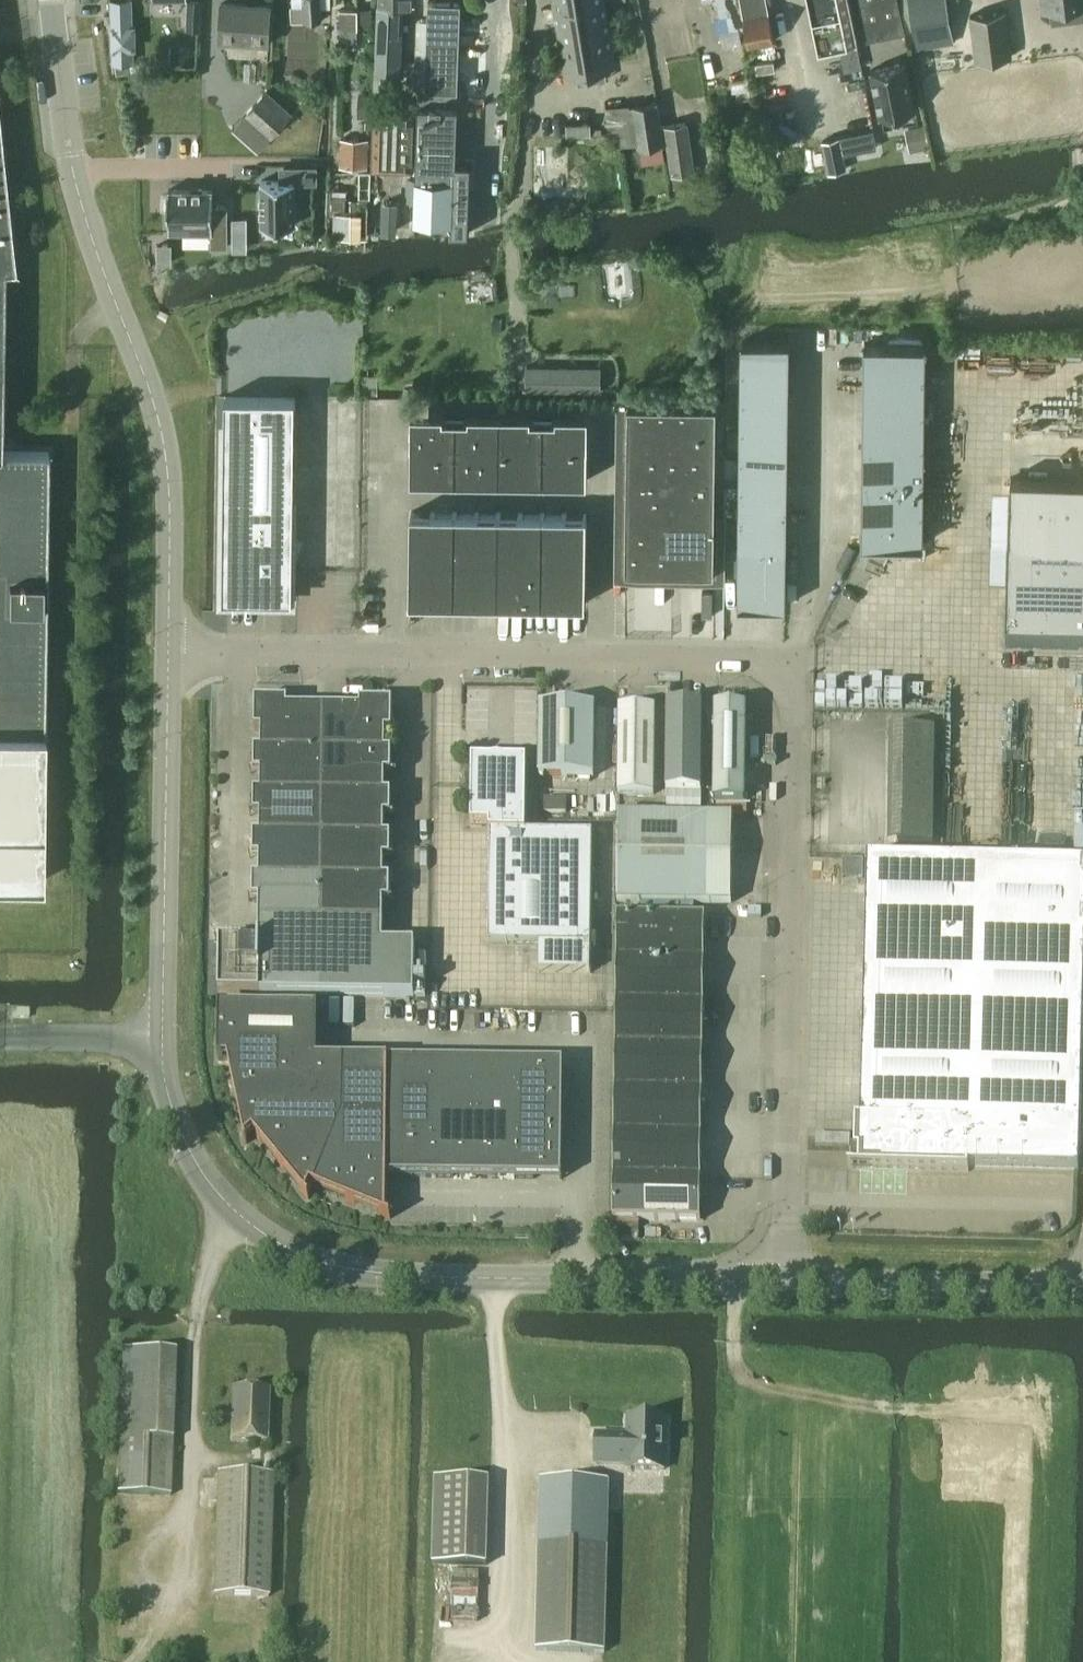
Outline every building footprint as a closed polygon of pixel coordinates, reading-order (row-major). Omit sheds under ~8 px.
[(113,34),(132,33),(131,0),(112,0),(113,34)] [(321,0),(292,0),(292,6),(291,6),(291,21),(323,20),(321,0)] [(379,9),(374,72),(392,72),(403,73),(404,10),(413,10),(413,0),(379,0),(379,9)] [(566,72),(615,64),(604,0),(554,0),(566,72)] [(749,44),(774,40),(767,0),(741,0),(749,44)] [(820,53),(857,44),(848,0),(810,0),(820,53)] [(897,0),(859,0),(866,39),(903,32),(897,0)] [(201,29),(203,1),(189,1),(187,28),(201,29)] [(429,2),(427,38),(428,38),(460,39),(461,3),(429,2)] [(270,6),(222,3),(220,41),(268,44),(270,6)] [(357,9),(340,9),(340,22),(357,22),(357,9)] [(1006,11),(970,16),(975,60),(1011,55),(1006,11)] [(357,27),(340,27),(340,42),(357,41),(357,27)] [(304,82),(302,34),(285,34),(286,82),(304,82)] [(419,101),(419,104),(455,105),(456,95),(456,90),(458,90),(460,39),(428,38),(427,85),(420,85),(419,101)] [(114,53),(118,73),(130,71),(127,51),(114,53)] [(905,63),(872,69),(881,115),(914,108),(905,63)] [(392,72),(374,72),(373,98),(392,98),(392,72)] [(268,91),(254,105),(245,116),(233,129),(258,151),(269,138),(292,113),(268,91)] [(305,93),(300,102),(314,112),(320,103),(305,93)] [(369,94),(358,94),(357,116),(368,117),(369,94)] [(375,100),(372,168),(417,170),(419,104),(419,101),(375,100)] [(658,100),(632,104),(637,141),(637,143),(637,147),(665,143),(658,100)] [(416,211),(416,230),(469,231),(469,210),(457,210),(457,197),(458,120),(458,112),(459,105),(455,105),(419,104),(417,170),(417,185),(416,211)] [(687,121),(664,125),(672,174),(673,174),(694,171),(695,171),(687,121)] [(910,152),(929,148),(925,125),(905,129),(910,152)] [(843,154),(877,147),(873,130),(822,140),(828,172),(845,169),(843,154)] [(44,729),(48,451),(2,450),(4,267),(14,266),(0,135),(0,728),(44,729)] [(369,139),(341,138),(340,166),(368,167),(369,139)] [(561,165),(532,165),(532,220),(561,220),(561,165)] [(275,182),(262,183),(263,225),(295,224),(294,182),(315,182),(314,168),(284,169),(284,182),(275,182)] [(213,189),(167,189),(167,230),(211,230),(211,246),(227,246),(227,203),(213,203),(213,189)] [(368,200),(351,199),(350,216),(334,216),(334,237),(367,238),(368,200)] [(170,252),(157,252),(157,270),(170,270),(170,252)] [(789,341),(742,340),(738,605),(786,605),(789,341)] [(924,343),(863,342),(862,542),(923,542),(924,343)] [(526,367),(526,391),(600,392),(600,368),(526,367)] [(300,548),(293,546),(295,396),(225,395),(223,597),(279,598),(279,595),(293,595),(293,565),(300,548)] [(715,568),(717,402),(628,400),(626,567),(715,568)] [(412,433),(411,478),(412,478),(414,478),(414,477),(431,478),(436,478),(453,478),(455,478),(456,416),(445,416),(444,416),(440,416),(440,409),(412,409),(412,433)] [(456,416),(455,478),(458,478),(474,478),(480,479),(480,478),(496,479),(499,479),(499,434),(500,410),(471,409),(471,416),(469,416),(466,416),(456,416)] [(499,434),(499,479),(502,479),(518,479),(523,479),(540,479),(542,479),(543,417),(533,417),(531,417),(528,417),(528,410),(500,410),(499,434)] [(543,417),(542,479),(545,479),(562,479),(562,480),(567,480),(567,479),(584,480),(586,480),(587,480),(588,435),(588,411),(559,411),(559,417),(557,417),(543,417)] [(1011,477),(1006,651),(1082,653),(1082,479),(1011,477)] [(451,601),(454,601),(455,512),(452,512),(436,512),(430,511),(430,512),(414,512),(414,511),(411,511),(410,587),(410,597),(409,597),(409,600),(412,600),(429,600),(434,600),(451,600),(451,601)] [(455,512),(454,601),(456,601),(456,600),(473,601),(478,601),(495,601),(497,601),(499,512),(496,512),(496,513),(479,512),(474,512),(457,512),(455,512)] [(499,512),(497,601),(500,601),(517,601),(522,602),(522,601),(539,601),(539,602),(541,602),(542,513),(540,513),(523,513),(518,513),(501,513),(501,512),(499,512)] [(542,513),(541,602),(544,602),(560,602),(566,602),(582,602),(586,602),(586,599),(585,599),(585,589),(586,513),(583,513),(583,514),(567,513),(562,513),(545,513),(542,513)] [(261,732),(261,752),(323,753),(324,710),(281,709),(281,703),(255,702),(255,732),(261,732)] [(385,754),(385,753),(386,734),(392,734),(392,704),(367,704),(367,710),(324,710),(323,753),(385,754)] [(702,706),(667,705),(666,793),(701,793),(702,706)] [(594,707),(540,707),(539,778),(593,778),(594,707)] [(655,708),(619,707),(618,795),(653,795),(655,708)] [(746,708),(716,707),(714,803),(745,804),(746,708)] [(42,881),(44,729),(0,728),(0,880),(42,881)] [(936,731),(897,730),(896,844),(934,845),(936,731)] [(261,768),(261,794),(261,795),(323,795),(323,753),(261,752),(255,751),(254,768),(261,768)] [(385,796),(385,795),(385,769),(392,770),(392,753),(385,753),(385,754),(323,753),(323,795),(385,796)] [(490,832),(489,894),(489,944),(591,946),(592,833),(525,833),(526,761),(472,760),(471,825),(489,825),(489,832),(490,832)] [(260,810),(260,836),(260,837),(322,838),(323,795),(261,795),(261,794),(254,794),(254,810),(260,810)] [(384,839),(384,838),(385,812),(391,812),(391,796),(385,795),(385,796),(323,795),(322,838),(384,839)] [(566,813),(566,800),(545,800),(545,813),(566,813)] [(619,815),(617,894),(617,902),(731,904),(732,817),(619,815)] [(260,853),(260,879),(260,880),(322,880),(322,838),(260,837),(260,836),(254,836),(253,853),(260,853)] [(384,881),(384,880),(384,854),(391,854),(391,838),(384,838),(384,839),(322,838),(322,880),(384,881)] [(1082,1018),(1082,864),(867,858),(860,1121),(855,1121),(854,1153),(859,1153),(859,1169),(969,1172),(969,1169),(1079,1172),(1082,1018)] [(383,944),(383,923),(321,923),(322,880),(260,880),(260,879),(253,879),(253,895),(259,895),(259,942),(219,942),(219,995),(414,998),(415,944),(383,944)] [(321,923),(383,923),(383,897),(390,897),(390,880),(384,880),(384,881),(322,880),(321,923)] [(617,959),(705,961),(705,917),(702,917),(618,916),(617,959)] [(705,961),(617,959),(616,1002),(704,1004),(705,961)] [(704,1004),(616,1002),(616,1046),(703,1047),(704,1004)] [(316,1061),(318,1061),(318,1010),(219,1008),(218,1062),(228,1062),(246,1145),(247,1145),(247,1141),(254,1135),(257,1138),(316,1089),(316,1061)] [(703,1047),(616,1046),(615,1089),(703,1091),(703,1047)] [(316,1089),(257,1138),(307,1196),(311,1188),(387,1217),(388,1062),(318,1061),(316,1061),(316,1089)] [(563,1064),(388,1062),(387,1178),(562,1180),(563,1064)] [(703,1091),(615,1089),(614,1133),(702,1134),(703,1091)] [(702,1134),(614,1133),(614,1176),(701,1178),(702,1134)] [(701,1222),(701,1178),(614,1176),(613,1218),(613,1220),(701,1222)] [(123,1351),(117,1495),(170,1496),(175,1353),(123,1351)] [(231,1441),(266,1442),(268,1392),(233,1391),(231,1441)] [(597,1437),(596,1465),(627,1465),(627,1470),(665,1471),(666,1421),(629,1420),(628,1440),(618,1440),(618,1437),(597,1437)] [(272,1475),(218,1474),(214,1596),(269,1598),(272,1475)] [(433,1565),(486,1566),(489,1481),(436,1479),(433,1565)] [(609,1484),(540,1482),(536,1652),(605,1654),(609,1484)]
